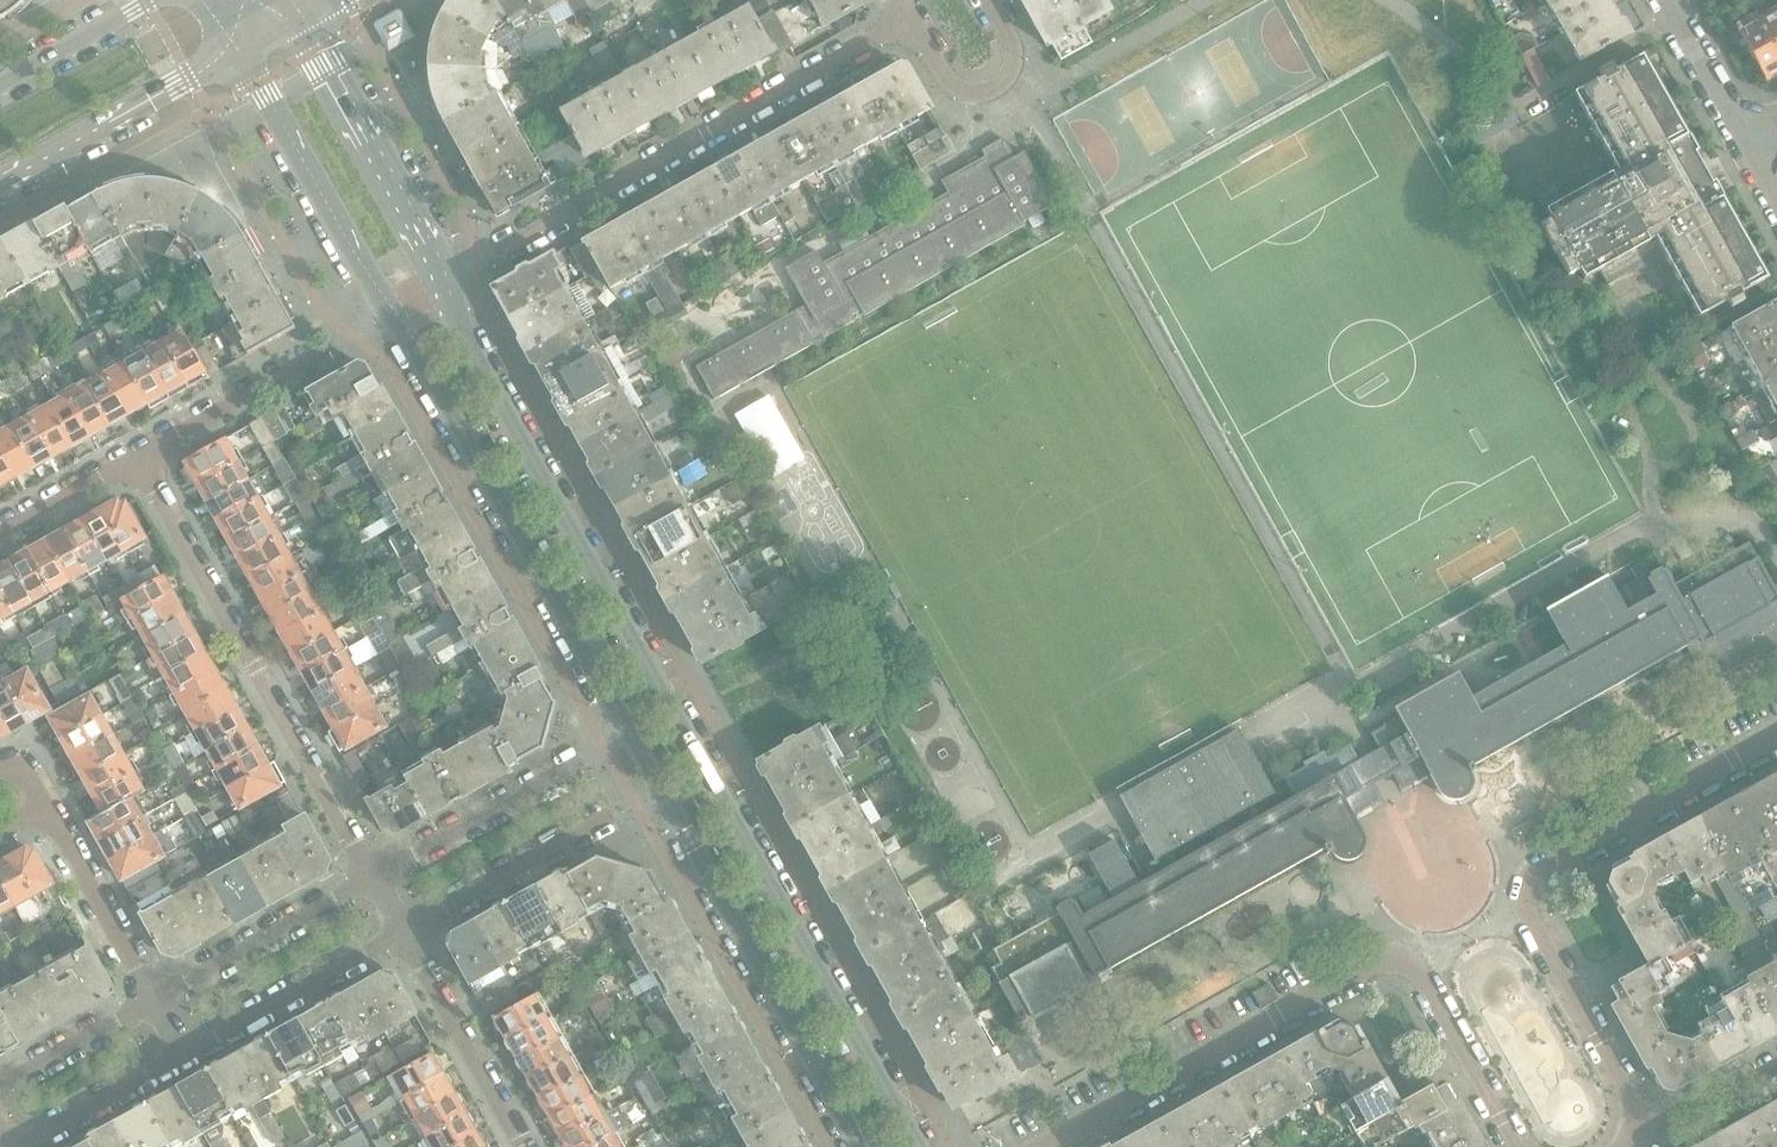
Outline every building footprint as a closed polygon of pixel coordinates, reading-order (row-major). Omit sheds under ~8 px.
[(4,18),(15,10),(25,1),(28,4),(31,0),(0,0),(0,20),(4,18)] [(486,42),(491,33),(494,29),(496,26),(500,22),(506,18),(497,0),(453,0),(449,5),(442,17),(436,30),(432,44),(430,58),(430,71),(480,71),(480,61),(481,52),(486,42)] [(564,0),(497,0),(506,18),(510,24),(524,44),(522,45),(532,62),(563,43),(548,16),(544,18),(541,13),(564,0)] [(577,20),(592,12),(585,0),(566,0),(577,20)] [(592,12),(601,29),(625,16),(616,0),(585,0),(592,12)] [(823,27),(865,4),(866,0),(808,0),(823,27)] [(1100,0),(1021,0),(1047,47),(1051,44),(1060,61),(1091,43),(1081,28),(1107,13),(1100,0)] [(1607,3),(1606,0),(1547,0),(1545,1),(1562,32),(1580,63),(1630,35),(1623,23),(1618,21),(1607,3)] [(1740,8),(1741,10),(1749,6),(1746,0),(1736,0),(1740,8)] [(776,57),(756,20),(748,6),(686,41),(711,87),(771,53),(774,59),(776,57)] [(793,48),(774,13),(772,10),(756,20),(776,57),(793,48)] [(1762,24),(1760,20),(1757,15),(1734,27),(1766,84),(1776,77),(1776,52),(1762,24)] [(1762,24),(1776,52),(1776,15),(1762,24)] [(403,37),(395,23),(393,19),(372,31),(382,49),(403,37)] [(1538,46),(1533,38),(1520,34),(1511,40),(1520,57),(1538,46)] [(649,122),(711,87),(686,41),(623,76),(649,122)] [(629,64),(616,42),(607,47),(620,69),(629,64)] [(1644,55),(1642,56),(1614,72),(1610,64),(1597,71),(1601,79),(1573,94),(1609,157),(1537,198),(1539,201),(1528,207),(1539,227),(1538,227),(1566,278),(1578,271),(1583,280),(1599,271),(1607,285),(1663,254),(1698,317),(1726,302),(1730,309),(1743,302),(1739,294),(1769,278),(1715,181),(1711,183),(1694,154),(1698,152),(1644,55)] [(506,69),(506,58),(491,58),(491,69),(506,69)] [(866,146),(930,110),(909,72),(908,72),(906,68),(900,66),(896,69),(896,68),(840,100),(866,146)] [(512,124),(495,94),(489,98),(489,97),(484,87),(481,79),(480,71),(430,71),(430,73),(431,84),(434,94),(438,108),(445,121),(462,152),(512,124)] [(649,122),(623,76),(559,112),(580,151),(582,150),(586,157),(649,122)] [(852,154),(866,146),(840,100),(776,135),(802,182),(834,164),(846,185),(857,207),(867,201),(855,180),(863,175),(852,154)] [(536,156),(564,141),(552,119),(543,124),(538,117),(531,121),(530,118),(513,127),(512,124),(462,152),(497,215),(527,199),(509,168),(535,154),(536,156)] [(920,169),(953,151),(940,128),(906,147),(913,158),(920,169)] [(770,200),(802,182),(776,135),(712,171),(739,218),(752,210),(761,227),(779,216),(784,224),(794,218),(784,202),(774,208),(770,200)] [(863,316),(1025,225),(1023,222),(1053,205),(1023,152),(1013,158),(1002,139),(982,151),(985,157),(978,161),(976,157),(967,162),(970,166),(942,182),(948,193),(832,259),(833,262),(825,267),(816,251),(785,269),(805,305),(695,367),(714,400),(814,343),(811,338),(821,333),(823,338),(854,321),(851,316),(861,311),(863,316)] [(590,163),(586,157),(582,150),(580,151),(545,171),(536,156),(535,154),(509,168),(527,199),(590,163)] [(675,253),(739,218),(712,171),(649,207),(675,253)] [(244,231),(236,219),(226,208),(224,207),(222,209),(210,200),(196,191),(182,184),(173,181),(174,178),(158,175),(143,175),(127,177),(127,181),(123,182),(109,187),(96,193),(67,209),(88,248),(91,252),(110,242),(112,245),(115,244),(119,251),(118,252),(127,268),(136,262),(140,270),(164,256),(183,267),(185,266),(184,265),(244,231)] [(73,256),(88,248),(67,209),(65,206),(2,241),(26,283),(48,271),(50,275),(60,269),(72,292),(72,293),(87,285),(77,266),(78,265),(73,256)] [(665,276),(669,274),(662,261),(675,253),(649,207),(584,243),(600,271),(611,290),(643,271),(667,312),(634,331),(639,341),(688,314),(682,304),(698,295),(693,287),(681,294),(678,290),(675,292),(665,276)] [(267,279),(252,253),(256,251),(244,231),(184,265),(185,266),(197,260),(204,272),(231,322),(280,295),(270,277),(267,279)] [(775,251),(768,239),(757,246),(763,258),(775,251)] [(26,283),(2,241),(0,243),(0,303),(9,298),(6,293),(26,283)] [(600,271),(584,243),(570,251),(585,279),(600,271)] [(565,292),(555,273),(561,270),(555,258),(556,257),(554,254),(502,283),(505,288),(495,294),(520,338),(519,341),(525,353),(581,321),(565,292)] [(739,272),(730,254),(720,260),(730,277),(739,272)] [(729,278),(719,260),(709,266),(719,283),(729,278)] [(89,304),(83,293),(82,294),(81,291),(74,296),(81,309),(89,304)] [(135,303),(130,294),(119,300),(124,309),(135,303)] [(295,329),(286,314),(290,312),(280,295),(231,322),(242,341),(240,342),(247,355),(295,329)] [(663,312),(656,298),(645,304),(653,318),(663,312)] [(1731,327),(1750,357),(1766,386),(1776,380),(1776,301),(1731,327)] [(17,314),(12,306),(4,310),(9,319),(17,314)] [(109,336),(128,325),(122,315),(103,326),(109,336)] [(628,377),(610,346),(604,349),(598,352),(581,321),(525,353),(532,364),(535,365),(548,388),(555,400),(554,404),(560,415),(616,384),(628,377)] [(207,377),(194,353),(193,354),(178,329),(167,335),(170,341),(164,344),(188,388),(207,377)] [(98,341),(93,332),(83,338),(88,345),(89,347),(98,341)] [(614,336),(601,343),(604,349),(610,346),(617,342),(614,336)] [(82,339),(77,341),(82,349),(88,345),(83,338),(82,339)] [(188,388),(164,344),(153,350),(151,345),(142,350),(169,399),(188,388)] [(219,371),(206,347),(194,353),(207,377),(219,371)] [(169,399),(142,350),(130,356),(133,361),(125,365),(147,405),(150,410),(169,399)] [(64,364),(58,353),(47,359),(52,368),(53,370),(64,364)] [(651,364),(646,355),(636,361),(641,369),(651,364)] [(52,368),(47,359),(32,368),(37,377),(52,368)] [(396,414),(381,387),(376,389),(364,366),(357,364),(307,392),(314,405),(309,408),(315,419),(317,418),(319,417),(323,425),(333,419),(344,439),(354,434),(355,437),(396,414)] [(147,405),(125,365),(115,371),(112,366),(104,371),(104,372),(128,413),(134,410),(138,411),(147,405)] [(128,413),(104,372),(104,371),(93,377),(85,381),(87,385),(110,426),(120,421),(121,417),(128,413)] [(25,387),(19,375),(18,374),(9,380),(14,389),(16,392),(25,387)] [(9,380),(0,385),(0,388),(4,395),(14,389),(9,380)] [(1766,386),(1776,406),(1776,380),(1766,386)] [(651,445),(617,385),(616,384),(560,415),(566,426),(570,427),(590,462),(589,466),(595,477),(651,445)] [(110,426),(87,385),(77,391),(75,386),(65,392),(90,434),(96,431),(100,432),(110,426)] [(664,386),(648,396),(653,405),(669,395),(664,386)] [(90,434),(65,392),(55,398),(58,402),(49,406),(72,448),(82,442),(83,438),(90,434)] [(670,395),(650,407),(656,417),(675,405),(670,395)] [(768,397),(736,416),(770,477),(803,458),(768,397)] [(72,448),(49,406),(40,411),(38,407),(28,413),(52,456),(58,452),(62,453),(72,448)] [(295,428),(283,407),(276,411),(288,433),(295,428)] [(288,435),(274,411),(250,425),(263,449),(274,442),(288,435)] [(52,456),(28,413),(19,418),(21,422),(11,428),(35,469),(44,463),(46,459),(52,456)] [(427,469),(411,441),(396,414),(355,437),(365,454),(339,469),(343,477),(309,496),(315,507),(362,481),(361,479),(370,474),(372,478),(377,476),(386,492),(427,469)] [(1775,421),(1771,414),(1764,418),(1767,425),(1758,430),(1764,441),(1776,434),(1776,419),(1775,421)] [(307,436),(322,427),(317,418),(315,419),(301,427),(307,436)] [(1747,435),(1742,426),(1731,432),(1736,441),(1747,435)] [(11,428),(3,432),(1,428),(0,429),(0,451),(14,477),(21,473),(24,474),(35,469),(11,428)] [(1742,451),(1759,441),(1755,432),(1754,432),(1736,442),(1741,451),(1742,451)] [(197,483),(242,458),(236,448),(229,452),(223,440),(185,461),(197,483)] [(284,460),(274,442),(263,449),(273,466),(284,460)] [(686,508),(652,447),(651,445),(595,477),(601,488),(605,489),(625,524),(624,528),(630,539),(686,508)] [(0,451),(0,488),(7,484),(8,480),(14,477),(0,451)] [(694,462),(689,454),(676,461),(681,470),(694,462)] [(205,503),(247,480),(242,472),(248,469),(242,458),(197,483),(201,490),(200,494),(205,503)] [(694,462),(681,470),(676,472),(686,488),(708,475),(699,459),(694,462)] [(305,475),(300,465),(292,469),(297,479),(305,475)] [(459,527),(443,498),(427,469),(386,492),(398,512),(392,515),(404,536),(409,533),(418,550),(459,527)] [(295,478),(291,470),(278,477),(283,485),(295,478)] [(306,497),(295,478),(283,485),(293,504),(294,504),(306,497)] [(218,521),(263,496),(257,486),(252,490),(247,480),(205,503),(211,513),(215,515),(218,521)] [(226,541),(269,518),(264,509),(269,506),(263,496),(218,521),(222,527),(221,531),(226,541)] [(316,516),(306,498),(306,497),(294,504),(304,523),(306,522),(316,516)] [(148,546),(125,504),(119,508),(116,503),(103,510),(128,556),(148,546)] [(721,570),(686,508),(630,539),(636,550),(640,551),(660,586),(658,590),(665,601),(721,570)] [(128,556),(103,510),(96,514),(92,513),(82,519),(104,558),(113,553),(118,562),(128,556)] [(743,529),(759,519),(754,511),(738,520),(743,529)] [(327,535),(316,516),(306,522),(317,541),(327,535)] [(239,559),(285,534),(280,525),(274,528),(269,518),(226,541),(232,551),(236,552),(239,559)] [(104,558),(82,519),(72,524),(71,528),(65,532),(88,574),(96,569),(93,564),(104,558)] [(389,529),(385,522),(374,528),(378,535),(389,529)] [(492,586),(475,556),(459,527),(418,550),(419,551),(409,556),(417,570),(398,581),(398,585),(404,596),(408,594),(414,604),(436,591),(437,593),(442,591),(452,609),(492,586)] [(88,574),(65,532),(59,535),(55,534),(45,539),(67,579),(75,575),(78,580),(88,574)] [(247,579),(290,556),(285,547),(290,545),(285,534),(239,559),(243,565),(242,569),(247,579)] [(67,579),(45,539),(35,545),(34,549),(28,552),(51,594),(59,590),(56,585),(67,579)] [(1685,647),(1700,673),(1714,666),(1720,676),(1776,644),(1776,596),(1748,544),(1672,586),(1662,568),(1646,577),(1656,595),(1627,612),(1606,576),(1545,611),(1565,646),(1472,698),(1457,673),(1393,708),(1399,719),(1372,734),(1380,750),(1377,752),(1389,774),(1393,772),(1401,787),(1424,774),(1425,776),(1429,774),(1439,792),(1443,796),(1448,799),(1454,800),(1458,800),(1463,798),(1467,794),(1471,790),(1472,784),(1471,778),(1470,774),(1474,771),(1471,766),(1685,647)] [(51,594),(28,552),(22,556),(18,555),(8,560),(30,600),(38,596),(40,601),(51,594)] [(261,597),(306,571),(302,563),(296,567),(290,556),(247,579),(253,589),(257,590),(261,597)] [(1637,580),(1660,567),(1653,556),(1630,569),(1637,580)] [(8,560),(0,565),(0,589),(15,615),(24,610),(21,605),(30,600),(8,560)] [(161,577),(155,566),(147,570),(146,568),(137,573),(139,577),(144,586),(161,577)] [(348,573),(345,567),(335,573),(338,579),(348,573)] [(749,620),(721,571),(721,570),(665,601),(671,613),(675,613),(678,619),(695,649),(693,652),(698,660),(701,661),(702,663),(760,630),(753,618),(749,620)] [(269,618),(311,593),(306,584),(311,581),(306,571),(261,597),(264,603),(263,607),(269,618)] [(355,590),(347,576),(335,583),(344,597),(355,590)] [(126,596),(144,586),(139,577),(121,587),(123,591),(126,596)] [(172,596),(168,590),(170,586),(166,579),(162,578),(161,577),(144,586),(126,596),(123,598),(129,608),(123,612),(128,621),(172,596)] [(525,644),(509,615),(492,586),(452,609),(463,629),(458,632),(449,637),(447,635),(426,647),(432,657),(443,651),(454,645),(463,640),(469,652),(474,649),(484,666),(525,644)] [(0,589),(0,617),(2,616),(5,621),(15,615),(0,589)] [(107,607),(123,598),(126,596),(123,591),(104,602),(107,607)] [(282,635),(327,609),(321,600),(315,603),(311,593),(269,618),(274,627),(278,628),(282,635)] [(145,636),(185,613),(180,604),(176,602),(172,596),(128,621),(133,631),(140,627),(145,636)] [(385,608),(379,597),(365,605),(372,616),(385,608)] [(95,614),(89,603),(83,607),(89,618),(95,614)] [(89,618),(83,607),(64,617),(70,628),(89,618)] [(402,637),(385,608),(372,616),(373,619),(379,630),(383,637),(388,645),(397,640),(402,637)] [(290,655),(332,631),(327,623),(333,620),(327,609),(282,635),(285,641),(284,645),(290,655)] [(149,659),(193,634),(190,628),(191,624),(185,613),(145,636),(150,645),(144,649),(149,659)] [(70,628),(64,617),(63,616),(45,626),(46,628),(51,638),(52,638),(70,628)] [(379,630),(373,619),(359,627),(366,638),(379,630)] [(45,642),(52,638),(51,638),(46,628),(27,639),(32,647),(33,649),(45,642)] [(303,672),(349,648),(343,637),(337,640),(332,631),(290,655),(295,665),(299,666),(303,672)] [(32,647),(27,639),(23,632),(15,637),(23,652),(32,647)] [(166,674),(206,651),(201,641),(197,640),(193,634),(149,659),(154,668),(161,664),(166,674)] [(390,648),(388,645),(383,637),(372,644),(378,655),(390,648)] [(397,640),(388,645),(390,648),(400,667),(404,674),(418,666),(410,651),(402,637),(397,640)] [(40,670),(53,663),(56,661),(45,642),(33,649),(32,647),(23,652),(29,663),(34,660),(40,670)] [(552,702),(537,675),(539,674),(536,669),(538,668),(525,644),(484,666),(501,698),(504,697),(505,699),(501,715),(547,728),(554,703),(552,702)] [(448,660),(459,654),(454,645),(443,651),(448,660)] [(311,693),(353,669),(348,659),(353,657),(349,648),(303,672),(307,679),(305,683),(311,693)] [(400,667),(390,648),(378,655),(389,674),(400,667)] [(171,697),(214,672),(211,665),(212,661),(206,651),(166,674),(172,684),(165,687),(171,697)] [(801,664),(794,652),(779,660),(786,673),(801,664)] [(27,672),(15,678),(6,662),(0,666),(0,673),(3,679),(27,721),(48,710),(27,672)] [(64,683),(53,663),(40,670),(51,690),(64,683)] [(411,686),(404,674),(400,667),(389,674),(400,693),(411,686)] [(138,680),(132,670),(131,668),(120,675),(126,686),(138,680)] [(324,710),(370,685),(363,673),(357,677),(353,669),(311,693),(317,703),(321,704),(324,710)] [(188,712),(227,689),(222,679),(218,678),(214,672),(171,697),(176,706),(182,703),(188,712)] [(3,679),(0,681),(0,718),(10,734),(19,729),(21,725),(27,721),(3,679)] [(73,691),(68,683),(54,691),(59,699),(73,691)] [(332,730),(375,706),(369,697),(375,694),(370,685),(324,710),(328,716),(327,720),(332,730)] [(449,700),(452,692),(452,685),(435,694),(441,704),(449,700)] [(134,698),(132,694),(129,689),(116,696),(121,705),(133,699),(134,698)] [(192,734),(235,709),(232,703),(233,699),(227,689),(188,712),(192,721),(186,724),(192,734)] [(96,719),(90,708),(96,705),(91,696),(62,712),(51,718),(54,725),(53,729),(59,739),(96,719)] [(159,716),(154,707),(153,705),(143,710),(149,721),(159,716)] [(339,752),(391,723),(383,709),(378,713),(375,706),(332,730),(328,732),(339,752)] [(210,750),(248,727),(243,717),(239,716),(235,709),(192,734),(197,744),(204,740),(210,750)] [(429,731),(419,714),(410,719),(420,736),(429,731)] [(507,767),(539,749),(541,750),(547,728),(501,715),(497,729),(491,732),(490,730),(463,745),(485,785),(509,771),(507,767)] [(0,718),(0,740),(10,734),(0,718)] [(72,757),(115,733),(111,726),(103,731),(96,719),(59,739),(66,749),(68,750),(72,757)] [(420,736),(410,719),(398,725),(408,743),(420,736)] [(844,731),(839,723),(828,729),(833,738),(844,731)] [(214,772),(257,747),(253,741),(254,737),(248,727),(210,750),(214,759),(208,762),(214,772)] [(875,736),(869,727),(859,734),(864,742),(875,736)] [(847,796),(820,749),(826,746),(816,730),(758,762),(759,764),(758,768),(762,776),(766,776),(773,789),(786,813),(785,816),(791,827),(847,796)] [(859,746),(850,730),(832,740),(842,756),(859,746)] [(1155,861),(1274,794),(1238,730),(1119,797),(1155,861)] [(120,756),(116,748),(122,746),(115,733),(72,757),(76,763),(75,767),(80,777),(120,756)] [(163,750),(174,744),(170,738),(159,744),(162,749),(163,750)] [(184,763),(174,744),(163,750),(165,754),(174,770),(184,763)] [(485,785),(463,745),(443,757),(440,753),(423,762),(425,767),(404,778),(408,785),(426,817),(485,785)] [(230,787),(269,765),(264,755),(260,754),(257,747),(214,772),(219,781),(225,778),(230,787)] [(1096,976),(1324,849),(1327,854),(1331,851),(1335,856),(1340,859),(1345,860),(1351,860),(1356,858),(1360,854),(1363,849),(1364,844),(1364,838),(1363,835),(1352,817),(1356,814),(1356,813),(1378,800),(1370,785),(1373,783),(1360,759),(1359,756),(1355,758),(1349,747),(1326,760),(1322,752),(1304,763),(1306,767),(1285,779),(1295,797),(1138,885),(1113,841),(1088,855),(1113,899),(1108,902),(1098,885),(1077,897),(1086,914),(1082,917),(1072,899),(1056,908),(1058,912),(992,950),(999,963),(990,968),(1021,1025),(1032,1019),(1033,1019),(1056,1006),(1088,988),(1099,981),(1096,976)] [(154,760),(165,754),(163,750),(162,749),(151,755),(154,760)] [(844,768),(859,759),(854,751),(839,760),(844,768)] [(93,795),(136,771),(131,764),(126,767),(120,756),(80,777),(86,787),(90,788),(93,795)] [(172,770),(165,756),(154,763),(162,777),(172,770)] [(234,810),(285,782),(274,762),(269,765),(230,787),(235,795),(228,798),(234,810)] [(195,783),(185,764),(184,763),(174,770),(181,784),(182,786),(184,789),(192,784),(195,783)] [(134,797),(141,793),(136,784),(142,781),(136,771),(93,795),(97,801),(96,805),(101,815),(104,813),(134,797)] [(1756,790),(1744,797),(1739,796),(1728,803),(1755,852),(1765,846),(1768,852),(1776,847),(1776,778),(1756,790)] [(203,804),(192,784),(184,789),(186,793),(195,809),(203,804)] [(426,817),(408,785),(393,794),(389,788),(367,801),(383,830),(388,827),(391,832),(397,834),(426,817)] [(182,786),(171,792),(175,799),(186,793),(184,789),(182,786)] [(886,817),(918,798),(913,789),(880,808),(886,817)] [(197,812),(195,809),(186,793),(175,799),(185,818),(194,814),(197,812)] [(328,859),(304,817),(290,793),(276,801),(290,825),(287,827),(290,833),(275,841),(301,887),(323,875),(325,873),(328,863),(328,860),(328,859)] [(883,860),(866,830),(847,796),(791,827),(798,839),(801,840),(822,876),(820,879),(827,891),(883,860)] [(100,841),(144,816),(134,797),(104,813),(101,815),(89,821),(100,841)] [(1731,872),(1748,862),(1745,857),(1755,852),(1728,803),(1717,809),(1715,813),(1680,832),(1676,832),(1663,839),(1682,872),(1691,887),(1704,880),(1706,885),(1716,880),(1737,918),(1757,908),(1741,878),(1736,880),(1731,872)] [(218,821),(213,811),(201,818),(207,827),(218,821)] [(205,833),(194,814),(185,818),(184,819),(195,839),(198,837),(205,833)] [(110,860),(148,838),(144,831),(150,827),(144,816),(100,841),(110,860)] [(244,830),(236,816),(222,823),(230,837),(244,830)] [(890,826),(885,817),(871,824),(876,834),(890,826)] [(155,835),(167,829),(165,825),(153,831),(155,835)] [(203,846),(198,837),(195,839),(189,842),(194,851),(203,846)] [(141,869),(166,855),(161,845),(154,849),(148,838),(110,860),(121,879),(141,869)] [(1682,872),(1663,839),(1611,868),(1613,872),(1610,873),(1609,878),(1652,891),(1654,882),(1666,876),(1668,880),(1682,872)] [(301,887),(275,841),(208,879),(235,925),(301,887)] [(68,911),(38,859),(34,852),(25,850),(13,857),(12,858),(33,895),(44,890),(58,916),(68,911)] [(12,858),(13,857),(12,856),(5,860),(4,858),(0,860),(0,881),(14,905),(33,895),(12,858)] [(535,888),(505,904),(528,945),(539,939),(542,944),(561,934),(573,927),(580,923),(577,917),(587,911),(602,937),(610,905),(620,908),(628,923),(634,934),(628,937),(639,956),(627,962),(627,963),(637,981),(644,993),(661,983),(661,984),(702,961),(685,930),(668,899),(664,901),(657,888),(658,887),(649,872),(627,866),(627,867),(622,865),(617,864),(617,863),(596,857),(580,866),(581,867),(568,874),(566,870),(535,888)] [(920,924),(883,860),(827,891),(833,902),(837,903),(857,939),(856,942),(863,955),(914,926),(920,924)] [(927,876),(920,864),(905,872),(913,885),(927,876)] [(235,925),(208,879),(201,867),(169,885),(169,886),(136,906),(162,952),(164,954),(165,955),(174,957),(177,957),(235,925)] [(928,875),(927,876),(913,885),(917,893),(933,884),(928,875)] [(1655,912),(1649,900),(1652,891),(1609,878),(1607,883),(1609,886),(1605,888),(1650,967),(1660,962),(1671,956),(1690,945),(1694,942),(1682,921),(1679,915),(1666,922),(1659,909),(1655,912)] [(0,881),(0,913),(14,905),(0,881)] [(1686,914),(1703,904),(1690,900),(1688,905),(1691,910),(1685,913),(1686,914)] [(1721,926),(1707,902),(1703,904),(1686,914),(1687,917),(1699,910),(1712,932),(1721,926)] [(505,976),(500,967),(518,958),(515,952),(528,945),(505,904),(450,935),(447,945),(485,1012),(491,1014),(519,998),(505,975),(505,976)] [(1752,924),(1746,914),(1735,921),(1740,930),(1752,924)] [(10,942),(28,932),(23,923),(4,934),(10,942)] [(954,985),(936,954),(920,924),(914,926),(863,955),(869,965),(872,966),(892,1002),(891,1006),(897,1017),(954,985)] [(109,984),(88,947),(57,964),(37,928),(27,934),(41,959),(42,958),(48,968),(24,982),(50,1028),(105,997),(109,984)] [(4,934),(2,930),(0,931),(0,942),(2,946),(10,942),(4,934)] [(950,936),(937,944),(941,951),(954,943),(950,936)] [(602,937),(597,955),(607,958),(611,940),(602,937)] [(1771,937),(1763,941),(1771,955),(1776,951),(1776,948),(1771,937)] [(1697,940),(1694,942),(1690,945),(1695,953),(1696,956),(1703,952),(1697,940)] [(954,943),(941,951),(945,958),(959,950),(954,943)] [(1676,964),(1695,953),(1690,945),(1671,956),(1676,964)] [(1747,977),(1776,1029),(1776,960),(1747,977)] [(736,1021),(702,961),(661,984),(666,993),(662,996),(684,1034),(688,1031),(695,1043),(736,1021)] [(1656,995),(1673,985),(1660,962),(1650,967),(1620,983),(1621,985),(1616,988),(1622,1000),(1612,1007),(1623,1025),(1651,1010),(1661,1004),(1656,995)] [(415,1014),(393,975),(383,972),(329,1003),(352,1044),(364,1037),(366,1041),(415,1014)] [(1776,1031),(1776,1029),(1747,977),(1745,978),(1748,985),(1719,1000),(1721,1003),(1704,1012),(1708,1018),(1698,1024),(1720,1064),(1776,1031)] [(248,988),(243,979),(228,987),(233,996),(248,988)] [(50,1028),(24,982),(0,995),(0,1056),(50,1028)] [(1005,998),(996,982),(987,988),(995,1003),(1005,998)] [(556,983),(544,990),(548,996),(560,989),(556,983)] [(1277,1000),(1268,984),(1251,993),(1261,1010),(1277,1000)] [(1683,1000),(1698,991),(1694,984),(1679,993),(1683,1000)] [(973,1018),(955,987),(954,985),(897,1017),(904,1028),(908,1029),(920,1051),(928,1065),(926,1069),(933,1080),(990,1049),(973,1018)] [(551,1016),(538,994),(538,993),(493,1018),(494,1020),(493,1024),(497,1030),(501,1032),(501,1031),(505,1038),(525,1027),(531,1027),(551,1016)] [(1011,1009),(1006,1000),(991,1008),(996,1017),(1011,1009)] [(580,1001),(565,1010),(569,1019),(585,1010),(580,1001)] [(352,1044),(329,1003),(268,1037),(291,1078),(303,1071),(306,1076),(342,1055),(340,1050),(352,1044)] [(1690,1042),(1674,1037),(1665,1035),(1651,1010),(1623,1025),(1646,1068),(1651,1066),(1661,1085),(1673,1089),(1687,1081),(1688,1082),(1720,1064),(1698,1024),(1696,1025),(1701,1036),(1690,1042)] [(665,1022),(659,1011),(645,1019),(651,1030),(665,1022)] [(563,1038),(552,1018),(551,1016),(531,1027),(525,1027),(505,1038),(505,1039),(504,1044),(508,1049),(511,1051),(512,1051),(516,1057),(535,1046),(544,1047),(563,1038)] [(770,1082),(736,1021),(695,1043),(702,1056),(697,1058),(717,1094),(722,1092),(729,1105),(770,1082)] [(670,1031),(665,1022),(651,1030),(656,1039),(670,1031)] [(1383,1077),(1366,1047),(1367,1047),(1356,1027),(1353,1029),(1351,1027),(1340,1024),(1338,1025),(1337,1022),(1317,1033),(1317,1034),(1285,1052),(1306,1088),(1319,1081),(1316,1075),(1326,1070),(1338,1073),(1340,1074),(1338,1076),(1345,1087),(1345,1088),(1349,1096),(1383,1077)] [(598,1029),(582,1038),(588,1048),(603,1039),(598,1029)] [(970,1102),(1016,1075),(1042,1061),(1023,1029),(1011,1036),(1018,1049),(997,1061),(990,1049),(933,1080),(939,1091),(943,1092),(948,1102),(959,1105),(968,1099),(970,1102)] [(291,1078),(268,1037),(207,1071),(230,1112),(234,1118),(246,1112),(245,1110),(251,1106),(272,1144),(284,1138),(263,1100),(281,1089),(279,1084),(291,1078)] [(554,1066),(573,1056),(563,1038),(544,1047),(535,1046),(516,1057),(516,1058),(516,1059),(515,1063),(518,1069),(522,1070),(523,1070),(526,1077),(547,1066),(554,1066)] [(1311,1096),(1306,1088),(1285,1052),(1272,1059),(1270,1063),(1254,1072),(1280,1118),(1300,1107),(1298,1104),(1311,1096)] [(420,1091),(423,1084),(442,1073),(439,1067),(440,1062),(437,1056),(432,1054),(432,1055),(431,1053),(387,1078),(395,1093),(379,1105),(371,1109),(361,1092),(351,1097),(349,1101),(363,1124),(374,1117),(399,1103),(420,1091)] [(611,1053),(599,1060),(603,1066),(614,1059),(611,1053)] [(565,1084),(584,1074),(573,1056),(554,1066),(547,1066),(526,1077),(527,1078),(526,1082),(529,1088),(533,1090),(533,1089),(537,1096),(557,1085),(565,1084)] [(381,1075),(374,1062),(365,1067),(372,1080),(381,1075)] [(342,1097),(371,1081),(363,1067),(350,1074),(350,1075),(334,1084),(342,1097)] [(665,1099),(649,1070),(632,1080),(648,1109),(649,1108),(661,1101),(665,1099)] [(230,1112),(207,1071),(146,1105),(170,1146),(182,1139),(185,1143),(221,1123),(218,1119),(230,1112)] [(1280,1118),(1254,1072),(1238,1081),(1234,1081),(1222,1087),(1247,1132),(1258,1126),(1260,1129),(1280,1118)] [(434,1103),(453,1092),(450,1086),(451,1081),(447,1076),(444,1074),(443,1074),(442,1073),(423,1084),(420,1091),(399,1103),(410,1123),(431,1110),(434,1103)] [(575,1105),(595,1094),(584,1074),(565,1084),(557,1085),(537,1096),(538,1097),(537,1097),(537,1102),(540,1107),(544,1109),(548,1115),(568,1104),(575,1105)] [(1400,1106),(1383,1077),(1349,1096),(1352,1100),(1340,1106),(1344,1113),(1355,1131),(1364,1127),(1400,1106)] [(770,1082),(729,1105),(735,1115),(730,1118),(747,1146),(794,1146),(804,1142),(770,1082)] [(340,1098),(333,1086),(324,1091),(331,1103),(340,1098)] [(1222,1087),(1210,1094),(1208,1098),(1192,1107),(1214,1146),(1227,1146),(1236,1142),(1234,1139),(1247,1132),(1222,1087)] [(1450,1105),(1441,1090),(1432,1095),(1429,1090),(1400,1106),(1364,1127),(1375,1146),(1385,1146),(1405,1146),(1398,1135),(1419,1122),(1450,1105)] [(446,1122),(464,1112),(460,1106),(461,1105),(461,1101),(458,1095),(454,1093),(453,1092),(434,1103),(431,1110),(410,1123),(420,1142),(443,1128),(446,1122)] [(587,1124),(605,1113),(595,1094),(575,1105),(568,1104),(548,1115),(549,1116),(548,1117),(548,1121),(551,1126),(555,1128),(559,1135),(579,1123),(587,1124)] [(1320,1118),(1339,1107),(1339,1101),(1326,1097),(1320,1118)] [(652,1115),(665,1108),(661,1101),(649,1108),(652,1115)] [(1458,1102),(1452,1104),(1450,1105),(1419,1122),(1425,1132),(1431,1134),(1438,1146),(1475,1146),(1479,1145),(1480,1142),(1458,1102)] [(1711,1140),(1715,1146),(1776,1146),(1776,1102),(1711,1140)] [(146,1105),(85,1139),(87,1142),(90,1146),(168,1146),(170,1146),(146,1105)] [(1192,1107),(1176,1116),(1171,1115),(1159,1122),(1174,1146),(1214,1146),(1192,1107)] [(632,1124),(646,1117),(642,1110),(629,1117),(632,1124)] [(475,1131),(471,1125),(472,1124),(472,1120),(469,1114),(465,1113),(464,1112),(446,1122),(443,1128),(420,1142),(423,1146),(453,1146),(456,1142),(475,1131)] [(617,1133),(605,1113),(587,1124),(579,1123),(559,1135),(559,1136),(558,1140),(562,1146),(564,1146),(582,1146),(589,1143),(597,1144),(617,1133)] [(363,1124),(370,1137),(379,1131),(372,1119),(363,1124)] [(1305,1140),(1294,1121),(1285,1126),(1296,1145),(1305,1140)] [(1159,1122),(1147,1129),(1145,1133),(1129,1142),(1133,1146),(1174,1146),(1159,1122)] [(639,1146),(657,1136),(653,1129),(635,1139),(639,1146)] [(369,1144),(361,1131),(336,1146),(337,1146),(364,1146),(369,1144)] [(482,1144),(483,1139),(480,1134),(476,1132),(475,1132),(475,1131),(456,1142),(453,1146),(484,1146),(482,1144)] [(617,1133),(597,1144),(589,1143),(582,1146),(624,1146),(617,1133)] [(221,1137),(209,1144),(210,1146),(226,1146),(221,1137)] [(385,1137),(373,1143),(376,1146),(391,1146),(385,1137)]
